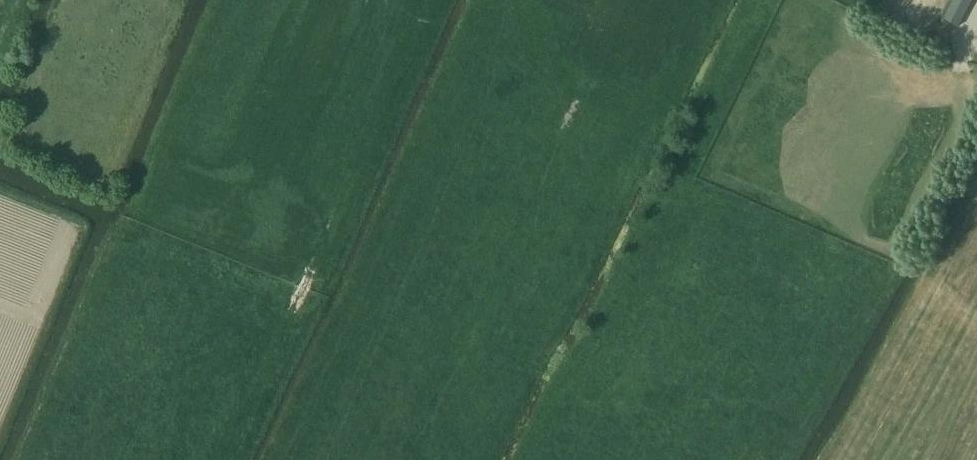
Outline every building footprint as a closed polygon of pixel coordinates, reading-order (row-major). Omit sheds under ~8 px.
[(944,18),(960,27),(974,0),(954,0),(944,18)]
